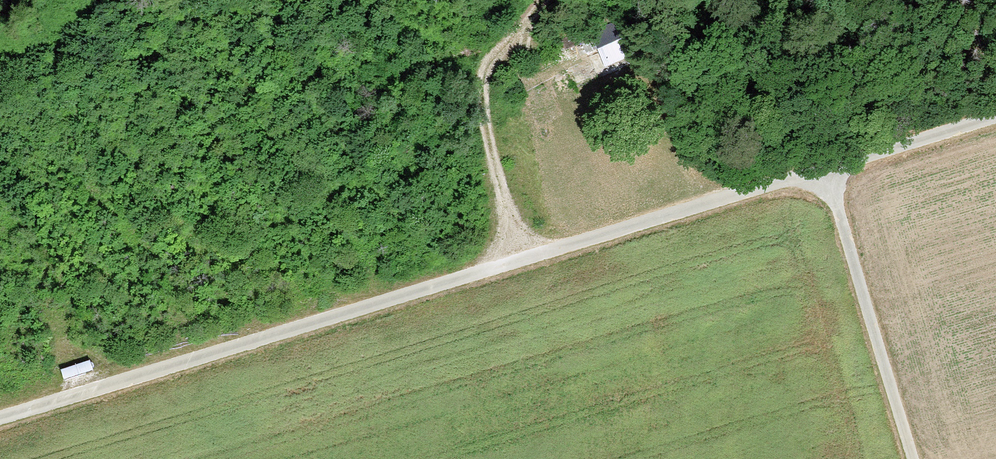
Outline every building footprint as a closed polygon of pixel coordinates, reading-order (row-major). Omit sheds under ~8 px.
[(620,22),(578,40),(585,54),(597,49),(604,66),(634,53),(620,22)]
